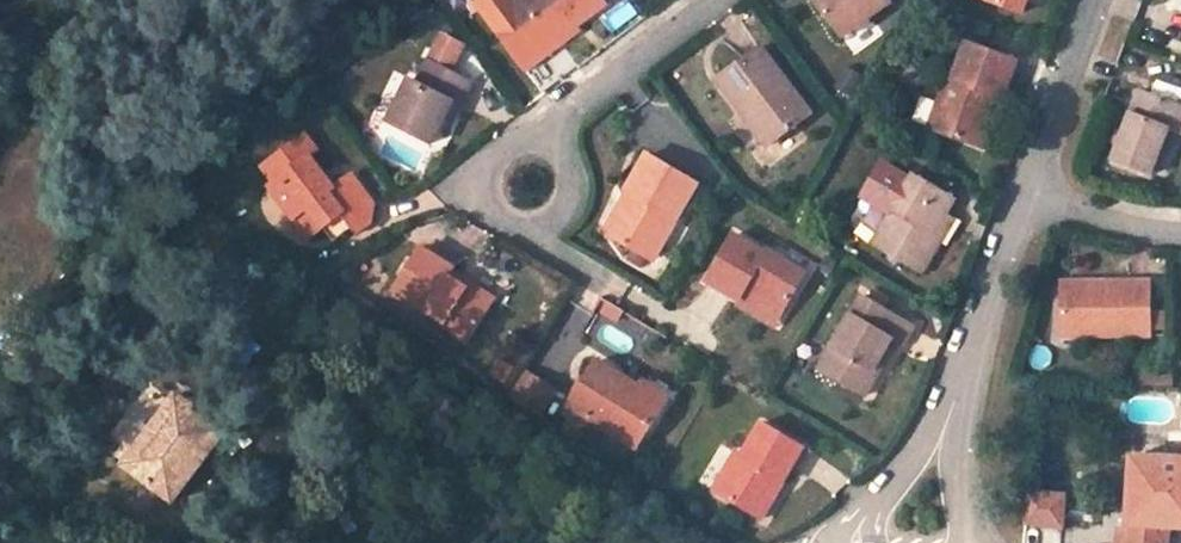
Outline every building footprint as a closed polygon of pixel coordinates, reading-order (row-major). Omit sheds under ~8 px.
[(478,2),(526,68),(545,55),(511,8),(517,3),(515,0),(480,0),(478,2)] [(545,55),(562,42),(558,35),(577,21),(606,0),(605,0),(521,0),(517,3),(511,8),(545,55)] [(894,0),(830,0),(822,5),(844,36),(894,0)] [(1029,0),(997,0),(1025,11),(1029,0)] [(577,21),(558,35),(562,42),(582,28),(577,21)] [(443,33),(430,59),(452,70),(465,44),(443,33)] [(991,110),(996,95),(1003,98),(1006,99),(1020,61),(971,42),(957,79),(961,80),(944,128),(986,146),(998,113),(991,110)] [(751,104),(777,140),(812,113),(762,48),(721,78),(744,110),(751,104)] [(445,117),(453,100),(462,105),(474,81),(452,70),(430,59),(420,82),(411,78),(391,120),(434,141),(445,117)] [(950,76),(932,123),(944,128),(961,80),(957,79),(950,76)] [(1140,91),(1114,162),(1152,176),(1170,128),(1178,105),(1140,91)] [(998,113),(1003,98),(996,95),(991,110),(998,113)] [(454,122),(462,105),(453,100),(445,117),(454,122)] [(777,140),(751,104),(744,110),(770,146),(777,140)] [(1178,105),(1170,128),(1180,132),(1180,106),(1178,105)] [(264,164),(276,182),(271,185),(294,218),(292,219),(306,240),(323,228),(342,215),(351,228),(356,234),(369,224),(373,205),(351,173),(332,187),(326,191),(313,174),(319,169),(310,155),(316,150),(305,134),(264,164)] [(702,182),(650,153),(628,191),(636,195),(613,235),(649,255),(671,216),(679,220),(702,182)] [(313,174),(326,191),(332,187),(319,169),(313,174)] [(916,174),(876,245),(923,274),(943,240),(934,235),(947,212),(955,196),(916,174)] [(628,191),(605,230),(613,235),(636,195),(628,191)] [(947,212),(934,235),(943,240),(956,217),(947,212)] [(332,241),(351,228),(342,215),(323,228),(332,241)] [(656,260),(679,220),(671,216),(649,255),(656,260)] [(749,290),(787,312),(792,303),(808,273),(771,251),(769,255),(736,235),(710,280),(744,300),(749,290)] [(441,326),(468,341),(496,298),(469,282),(467,287),(447,276),(451,271),(452,267),(422,248),(394,289),(444,320),(441,326)] [(469,282),(451,271),(447,276),(467,287),(469,282)] [(1063,333),(1153,333),(1153,279),(1096,279),(1097,289),(1063,288),(1063,333)] [(1096,279),(1063,279),(1063,288),(1097,289),(1096,279)] [(744,300),(781,322),(787,312),(749,290),(744,300)] [(862,294),(832,349),(842,355),(830,375),(871,399),(884,375),(877,371),(886,354),(894,340),(906,347),(917,327),(862,294)] [(830,375),(842,355),(832,349),(821,370),(830,375)] [(884,375),(893,358),(886,354),(877,371),(884,375)] [(571,405),(641,447),(665,408),(639,391),(641,387),(598,362),(571,405)] [(538,414),(555,388),(525,369),(509,395),(538,414)] [(182,495),(240,414),(191,379),(133,460),(182,495)] [(639,391),(665,408),(665,407),(672,397),(645,380),(641,387),(639,391)] [(759,512),(780,477),(787,482),(807,447),(766,423),(750,452),(743,448),(720,488),(759,512)] [(1167,530),(1180,531),(1180,458),(1132,456),(1130,527),(1129,542),(1166,542),(1167,530)] [(767,516),(787,482),(780,477),(759,512),(767,516)] [(1064,527),(1068,496),(1031,491),(1027,523),(1064,527)] [(1115,542),(1129,542),(1130,527),(1116,527),(1115,542)]
